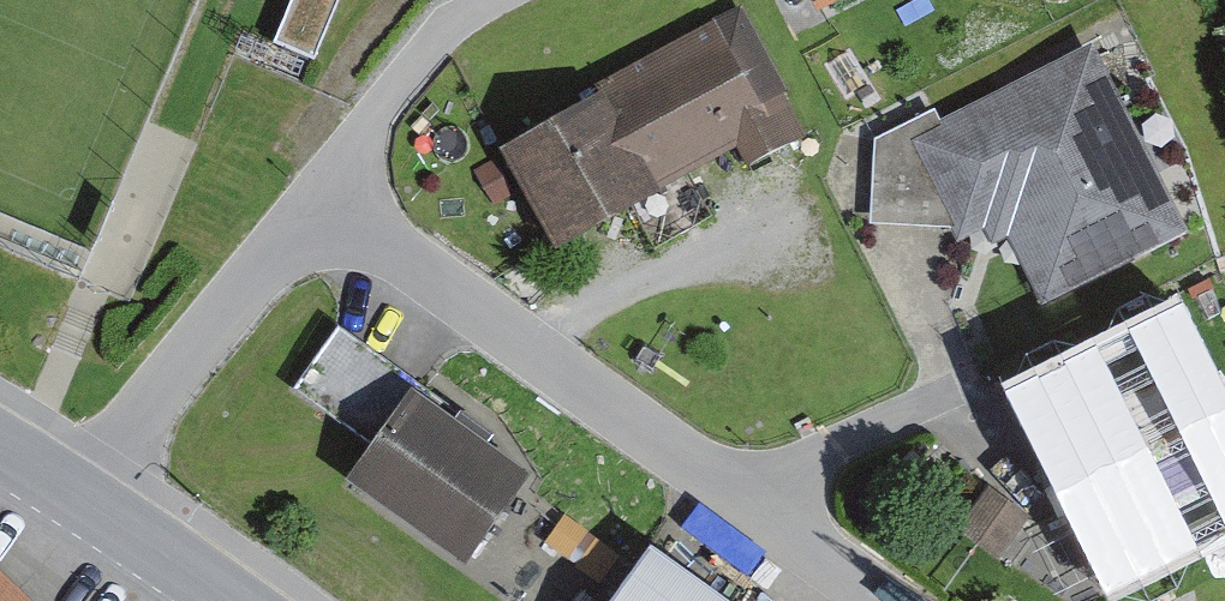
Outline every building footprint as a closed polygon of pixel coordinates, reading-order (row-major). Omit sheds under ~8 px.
[(271,49),(316,67),(344,0),(292,0),(271,49)] [(806,131),(741,0),(597,77),(599,80),(499,138),(556,238),(735,141),(748,159),(806,131)] [(816,21),(858,0),(806,0),(816,21)] [(1008,232),(1043,300),(1188,226),(1092,38),(940,115),(934,104),(874,134),(870,217),(950,218),(959,236),(984,224),(992,240),(1008,232)] [(1181,306),(1033,379),(1074,462),(1098,450),(1106,467),(1069,485),(1109,564),(1224,506),(1224,440),(1213,416),(1205,420),(1195,399),(1221,386),(1181,306)] [(451,397),(339,319),(295,382),(369,435),(346,468),(468,553),(534,460),(450,401),(451,397)] [(1031,509),(988,479),(956,524),(999,554),(1031,509)] [(650,527),(597,600),(753,600),(650,527)] [(0,561),(0,600),(41,600),(0,561)]
